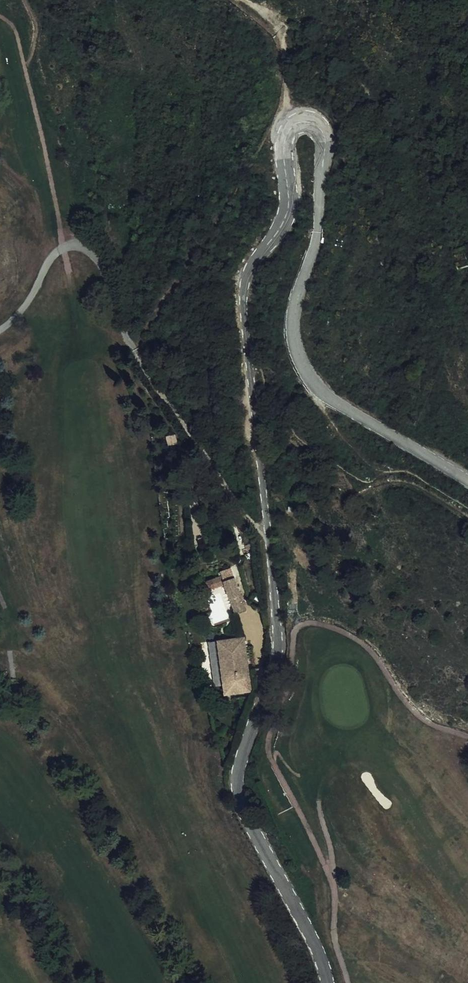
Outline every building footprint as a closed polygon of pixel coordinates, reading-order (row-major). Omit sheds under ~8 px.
[(212,578),(214,586),(224,583),(223,580),(221,575),(212,578)] [(223,580),(224,583),(232,613),(243,609),(233,576),(223,580)] [(208,588),(214,586),(212,578),(205,579),(208,588)] [(227,680),(229,693),(248,689),(243,648),(237,648),(236,638),(217,641),(218,652),(216,653),(220,681),(227,680)] [(211,687),(220,686),(220,681),(216,653),(218,652),(217,641),(206,643),(211,687)] [(227,680),(220,681),(220,686),(221,694),(229,693),(227,680)]
